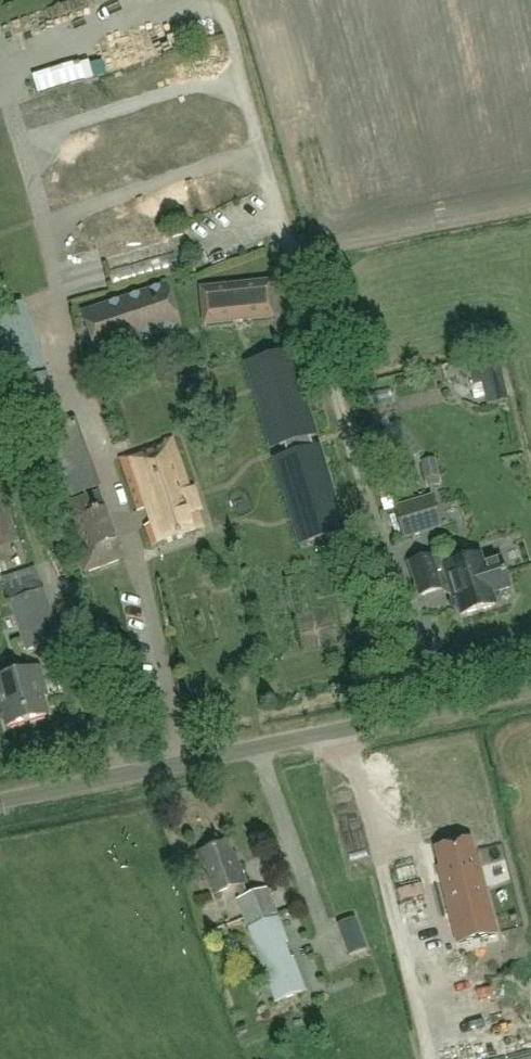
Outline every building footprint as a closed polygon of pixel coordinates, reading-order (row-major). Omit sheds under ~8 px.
[(153,30),(134,37),(141,59),(161,52),(153,30)] [(105,39),(87,44),(93,66),(111,61),(105,39)] [(43,91),(91,72),(82,50),(34,69),(43,91)] [(227,120),(210,125),(214,136),(231,132),(227,120)] [(202,290),(205,324),(274,317),(271,283),(202,290)] [(166,290),(83,316),(96,357),(180,332),(166,290)] [(14,304),(29,371),(47,367),(32,300),(14,304)] [(307,545),(342,536),(318,451),(314,452),(311,442),(314,441),(290,354),(256,363),(279,448),(284,447),(287,457),(283,458),(307,545)] [(476,405),(492,403),(489,384),(473,387),(476,405)] [(188,489),(171,440),(119,459),(138,513),(146,510),(151,524),(144,527),(151,545),(202,527),(196,511),(200,510),(192,487),(188,489)] [(440,475),(436,457),(421,461),(426,478),(440,475)] [(84,573),(123,559),(99,492),(60,506),(84,573)] [(403,540),(442,529),(432,495),(393,507),(403,540)] [(482,566),(479,556),(443,567),(440,556),(431,559),(430,557),(409,563),(419,595),(440,589),(440,588),(447,585),(451,600),(455,598),(460,615),(494,605),(490,593),(508,588),(500,560),(482,566)] [(27,652),(60,640),(42,590),(34,567),(3,578),(11,602),(9,602),(27,652)] [(47,715),(42,698),(46,697),(39,669),(0,680),(0,704),(6,726),(47,715)] [(481,861),(478,862),(473,842),(441,851),(446,870),(443,870),(462,946),(500,936),(481,861)] [(235,866),(227,845),(199,855),(214,894),(236,886),(241,900),(237,902),(273,1002),(305,990),(269,890),(246,898),(241,884),(244,883),(237,865),(235,866)] [(338,924),(344,939),(362,932),(357,917),(338,924)] [(470,978),(490,1058),(530,1058),(530,1023),(517,966),(470,978)]
